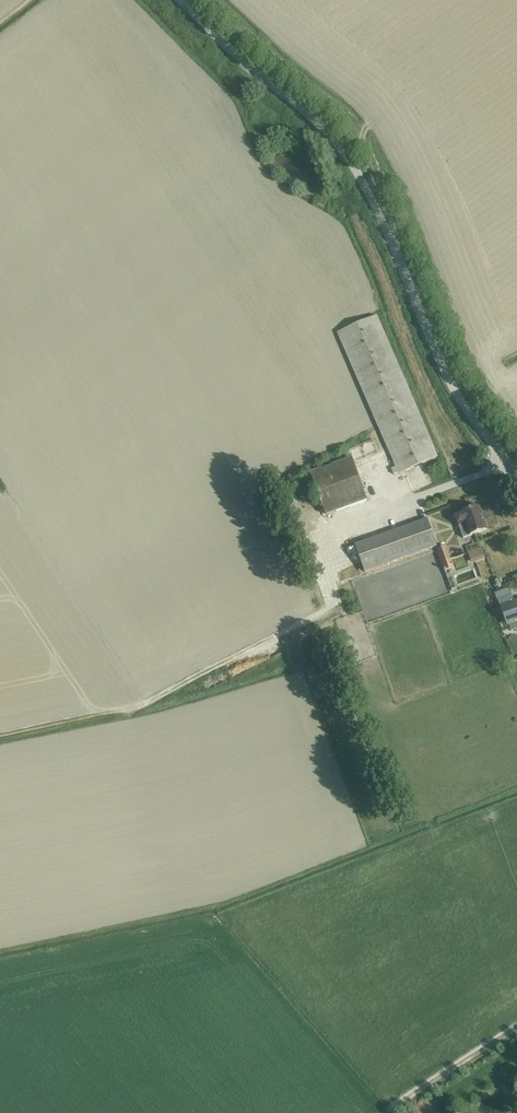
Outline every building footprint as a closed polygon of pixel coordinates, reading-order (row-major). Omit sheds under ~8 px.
[(338,332),(400,474),(437,458),(376,316),(338,332)] [(311,474),(326,515),(367,500),(352,459),(311,474)] [(455,515),(463,538),(487,530),(478,507),(455,515)] [(355,544),(365,572),(437,546),(427,519),(355,544)] [(436,548),(444,571),(453,567),(445,545),(436,548)] [(482,548),(468,553),(471,561),(485,556),(482,548)] [(512,596),(498,601),(500,608),(501,607),(507,626),(509,625),(511,632),(516,630),(516,601),(514,602),(512,596)]
